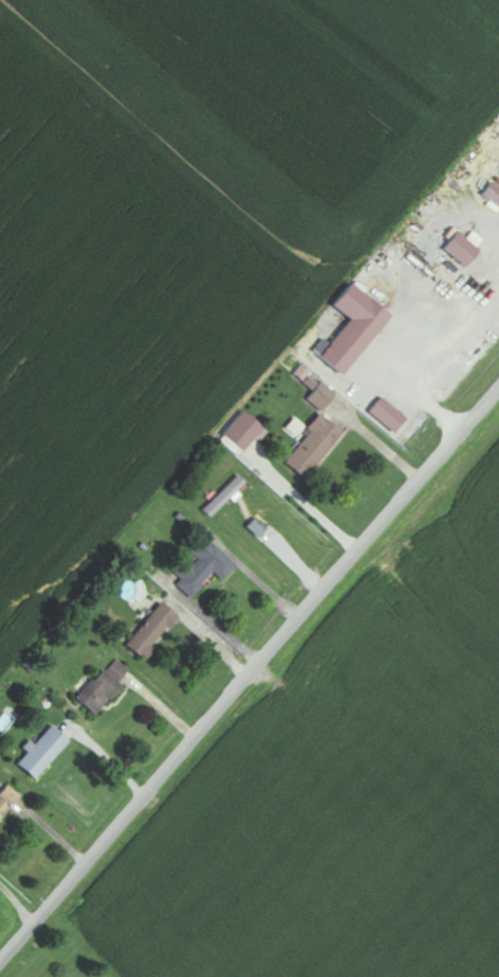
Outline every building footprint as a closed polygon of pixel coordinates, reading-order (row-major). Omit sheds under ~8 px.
[(341,377),(390,317),(350,284),(331,306),(349,321),(318,358),(341,377)] [(293,376),(312,390),(318,383),(309,376),(312,372),(302,364),(293,376)] [(306,400),(321,412),(336,394),(321,382),(306,400)] [(368,414),(395,433),(406,417),(379,398),(368,414)] [(218,440),(238,457),(256,437),(260,440),(266,433),(244,412),(218,440)] [(282,462),(303,480),(342,433),(321,416),(282,462)] [(296,438),(305,426),(295,418),(285,429),(296,438)] [(202,510),(210,519),(237,494),(236,492),(246,483),(239,476),(202,510)] [(236,565),(205,539),(192,554),(198,559),(192,566),(186,560),(175,573),(182,579),(176,586),(191,599),(213,573),(222,582),(236,565)] [(125,648),(143,660),(176,615),(158,603),(125,648)] [(129,670),(116,659),(107,669),(120,681),(129,670)] [(75,702),(97,717),(119,685),(97,670),(75,702)] [(32,745),(27,741),(20,748),(26,753),(15,765),(32,780),(67,743),(50,727),(32,745)] [(4,785),(0,789),(0,815),(17,797),(4,785)]
